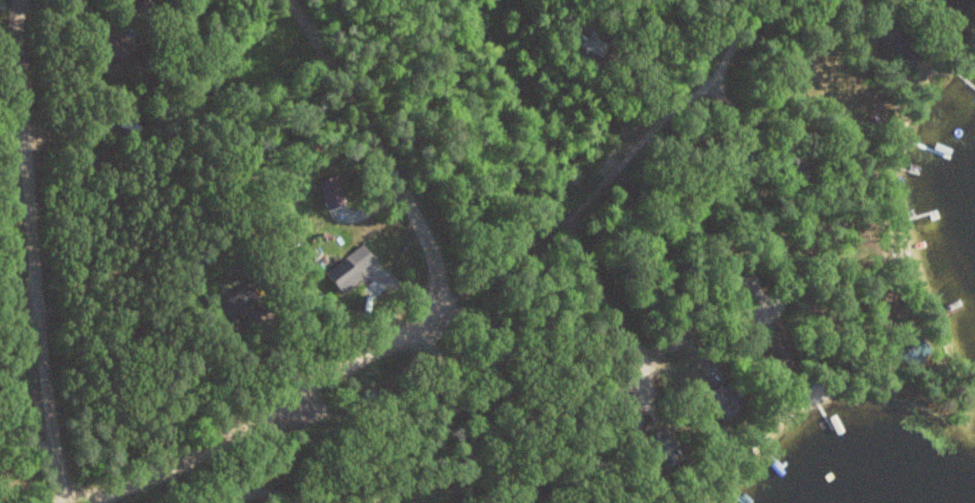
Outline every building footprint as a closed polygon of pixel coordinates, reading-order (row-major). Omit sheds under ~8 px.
[(604,57),(611,42),(591,32),(583,47),(604,57)] [(348,292),(367,275),(363,271),(378,257),(364,242),(331,273),(348,292)] [(262,298),(250,282),(222,305),(234,320),(262,298)]
